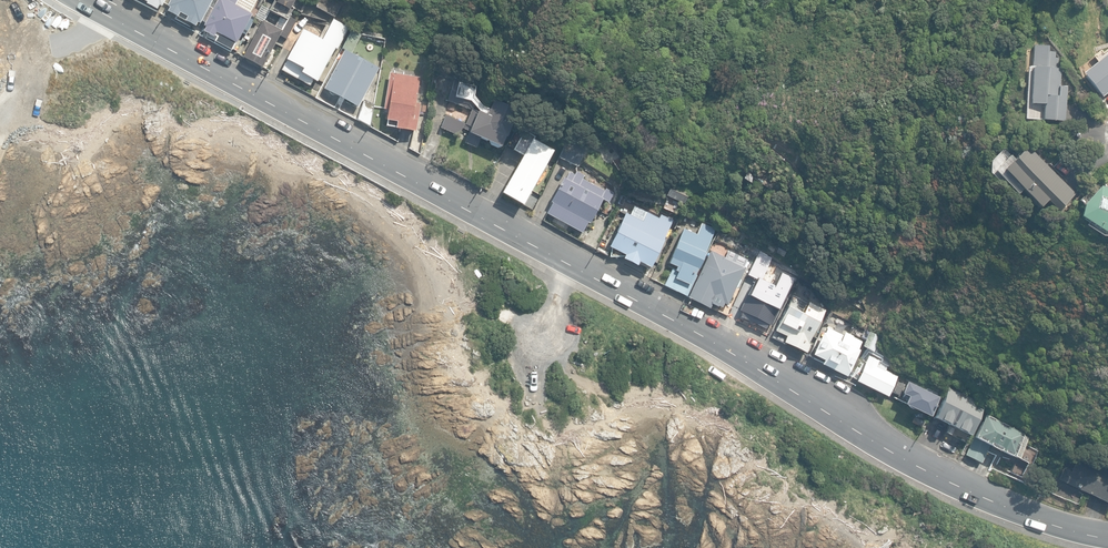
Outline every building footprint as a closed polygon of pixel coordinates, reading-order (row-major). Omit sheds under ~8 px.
[(157,10),(159,6),(162,7),(166,0),(143,0),(147,3),(146,4),(157,10)] [(195,27),(198,23),(200,24),(213,0),(171,0),(167,7),(169,8),(167,12),(178,18),(178,17),(186,21),(185,22),(195,27)] [(231,52),(232,50),(236,43),(237,44),(253,14),(241,8),(244,0),(218,0),(205,26),(206,27),(204,32),(209,35),(207,38),(219,43),(218,45),(231,52)] [(297,20),(289,16),(293,9),(290,7),(293,3),(288,0),(276,0),(269,12),(286,21),(281,31),(263,21),(243,58),(262,68),(279,36),(286,40),(297,20)] [(259,9),(264,0),(254,0),(251,5),(259,9)] [(341,3),(335,0),(309,0),(308,1),(316,5),(315,7),(335,16),(341,3)] [(323,38),(303,29),(287,61),(289,62),(284,72),(314,88),(334,48),(339,50),(350,28),(332,19),(323,38)] [(343,49),(352,53),(362,34),(353,30),(343,49)] [(1064,121),(1066,87),(1059,86),(1060,69),(1057,69),(1058,59),(1054,58),(1054,53),(1047,52),(1047,47),(1033,46),(1029,104),(1043,105),(1042,120),(1064,121)] [(324,90),(358,108),(379,69),(345,51),(324,90)] [(1101,98),(1107,92),(1107,53),(1082,73),(1101,98)] [(501,148),(517,110),(496,101),(488,108),(477,97),(479,81),(456,72),(454,80),(448,100),(475,110),(472,115),(470,113),(465,124),(448,116),(441,128),(459,135),(464,128),(470,133),(464,142),(477,148),(483,139),(501,148)] [(397,128),(417,131),(421,105),(417,104),(421,78),(391,73),(385,110),(388,110),(386,125),(397,128)] [(357,120),(371,127),(375,105),(364,100),(357,120)] [(515,189),(520,192),(523,186),(531,190),(550,154),(524,141),(519,150),(517,148),(506,168),(509,170),(502,182),(507,185),(507,187),(513,189),(515,189)] [(1046,201),(1058,211),(1076,192),(1045,164),(1049,159),(1042,153),(1049,146),(1030,144),(1020,155),(1018,152),(1013,158),(1014,159),(1001,173),(1039,208),(1046,201)] [(776,183),(759,171),(755,177),(772,189),(776,183)] [(547,214),(582,233),(587,224),(590,225),(603,201),(608,203),(614,192),(606,188),(605,192),(582,180),(583,179),(584,176),(577,172),(575,175),(570,172),(565,180),(564,179),(551,202),(553,203),(547,214)] [(666,196),(684,205),(690,191),(673,183),(666,196)] [(1107,232),(1107,187),(1101,185),(1083,204),(1081,216),(1104,232),(1107,232)] [(522,210),(532,215),(541,197),(531,192),(522,210)] [(603,205),(600,210),(608,214),(611,208),(603,205)] [(655,220),(674,229),(679,220),(659,211),(655,220)] [(667,234),(624,213),(607,247),(624,255),(622,259),(637,266),(638,264),(648,269),(649,267),(651,267),(667,234)] [(665,286),(686,295),(716,230),(702,224),(697,235),(684,229),(668,263),(674,266),(665,286)] [(750,253),(756,257),(759,251),(753,248),(750,253)] [(687,298),(709,309),(711,305),(717,308),(718,306),(722,309),(724,305),(727,306),(746,268),(744,267),(748,260),(728,251),(725,258),(711,251),(687,298)] [(752,268),(764,274),(772,259),(759,252),(752,268)] [(778,279),(792,286),(798,275),(784,268),(778,279)] [(770,283),(756,277),(735,320),(766,335),(789,288),(771,280),(770,283)] [(783,343),(806,354),(811,344),(809,343),(825,311),(797,298),(792,310),(787,307),(775,331),(786,337),(783,343)] [(853,334),(864,339),(868,331),(857,326),(853,334)] [(821,365),(847,378),(860,351),(859,350),(863,342),(845,334),(844,336),(828,328),(825,334),(823,333),(812,355),(824,361),(821,365)] [(863,347),(874,353),(882,337),(871,331),(863,347)] [(856,382),(888,398),(899,376),(879,366),(881,362),(869,356),(856,382)] [(892,392),(899,395),(904,385),(897,382),(892,392)] [(904,404),(928,416),(938,397),(937,396),(938,393),(928,388),(926,392),(907,383),(901,394),(908,397),(904,404)] [(934,417),(971,435),(986,404),(949,387),(934,417)] [(1026,436),(987,414),(974,438),(977,440),(969,455),(983,463),(992,446),(1014,458),(1026,436)] [(911,423),(922,428),(925,422),(914,417),(911,423)] [(1107,504),(1107,473),(1069,454),(1057,480),(1107,504)]
